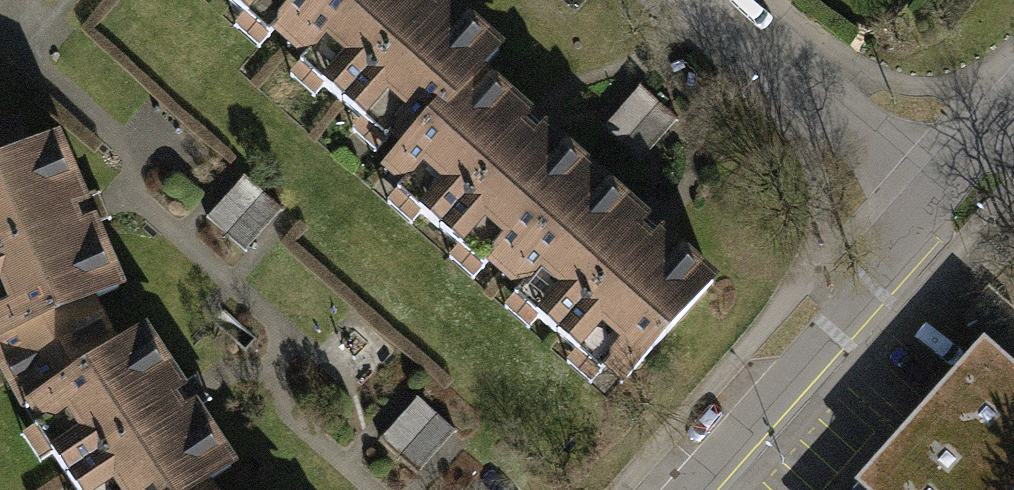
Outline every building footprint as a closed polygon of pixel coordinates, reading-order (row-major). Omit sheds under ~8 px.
[(334,0),(225,0),(247,20),(235,33),(257,54),(269,40),(285,54),(334,0)] [(439,0),(334,0),(285,54),(300,68),(288,81),(313,104),(325,90),(361,122),(348,136),(373,158),(385,144),(404,161),(450,111),(457,118),(491,80),(508,62),(439,0)] [(486,269),(503,283),(599,177),(491,80),(457,118),(450,111),(404,161),(388,180),(403,194),(391,207),(415,228),(427,215),(464,248),(452,262),(474,282),(486,269)] [(0,124),(0,338),(6,352),(0,355),(0,367),(10,387),(114,331),(103,310),(138,295),(71,140),(37,155),(20,116),(0,124)] [(726,291),(599,177),(503,283),(517,297),(506,310),(530,332),(542,319),(578,351),(565,364),(590,386),(602,373),(629,398),(726,291)] [(10,387),(54,469),(69,489),(226,489),(251,474),(157,333),(126,353),(114,331),(10,387)] [(854,489),(1013,489),(1013,370),(987,345),(854,489)]
